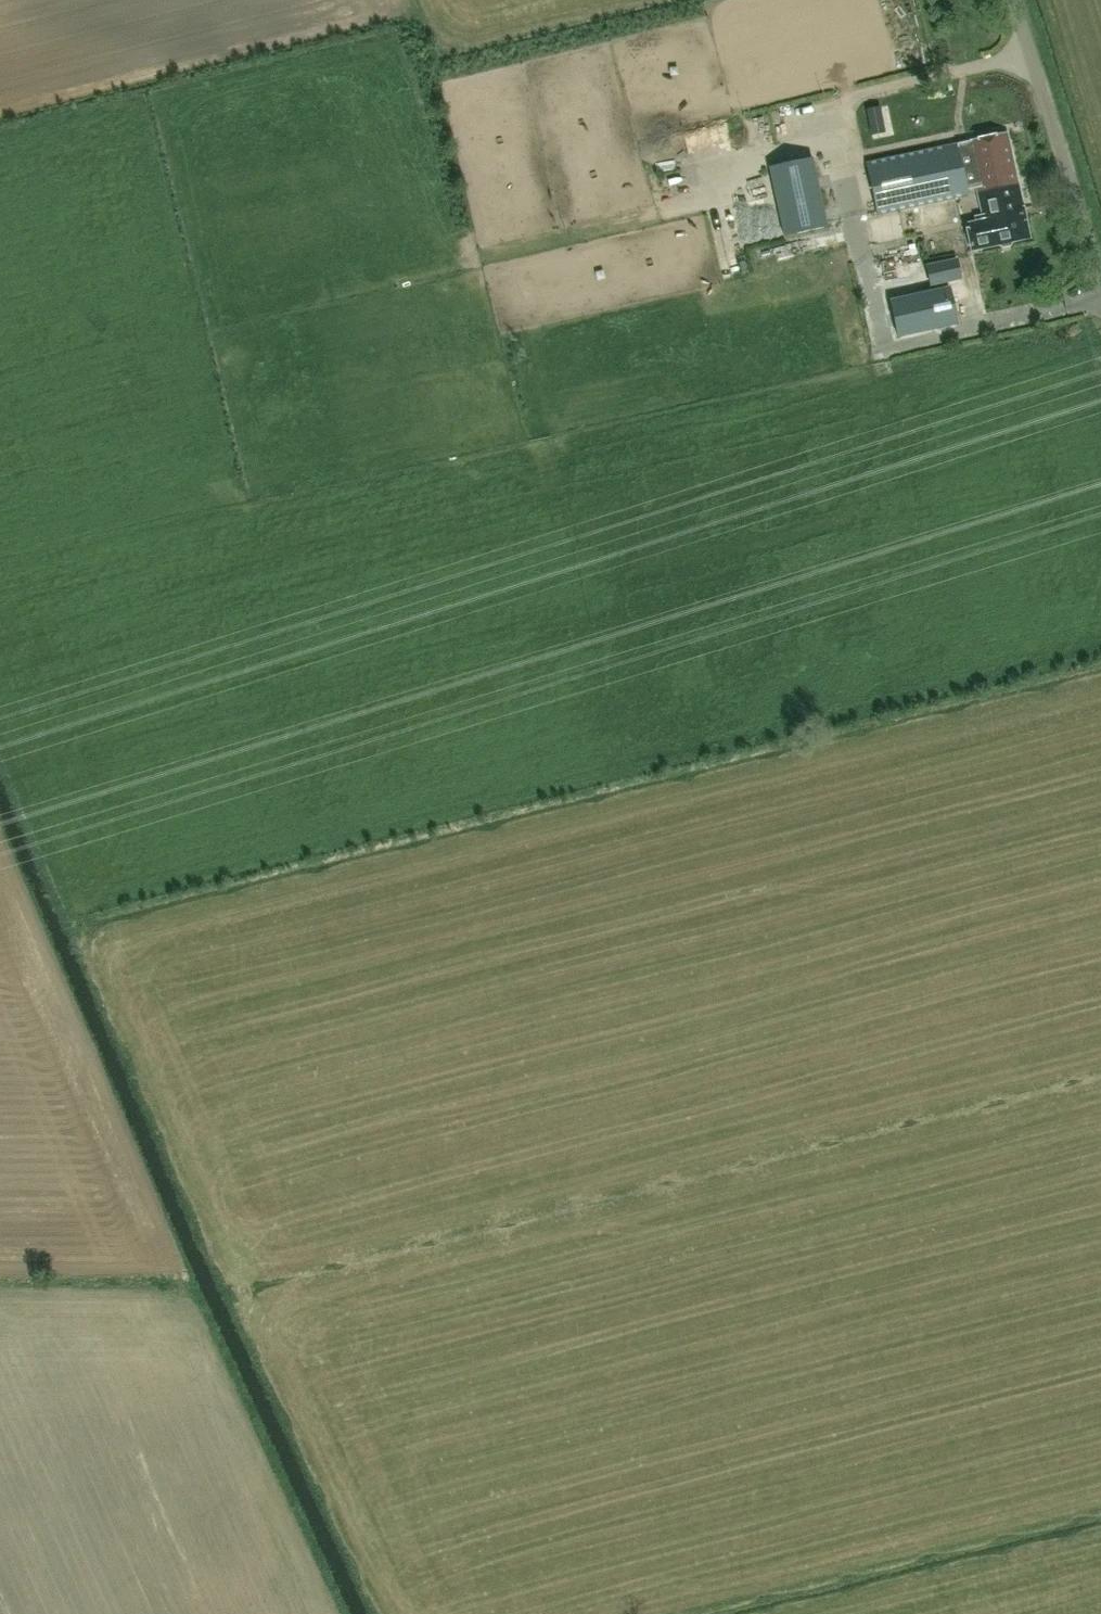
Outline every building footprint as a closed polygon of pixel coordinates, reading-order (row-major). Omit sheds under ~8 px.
[(870,118),(881,116),(880,107),(868,110),(870,118)] [(968,143),(956,145),(956,144),(865,165),(876,215),(967,194),(966,189),(977,187),(984,219),(966,223),(972,250),(1030,237),(1007,133),(967,142),(968,143)] [(767,165),(780,233),(823,225),(810,157),(767,165)] [(608,173),(610,183),(634,180),(633,170),(608,173)] [(733,206),(714,207),(717,250),(736,248),(733,206)] [(741,214),(744,233),(760,230),(757,211),(741,214)] [(901,251),(879,252),(881,280),(903,278),(901,251)] [(961,278),(957,259),(927,266),(932,285),(961,278)] [(961,318),(954,282),(894,294),(902,331),(961,318)]
